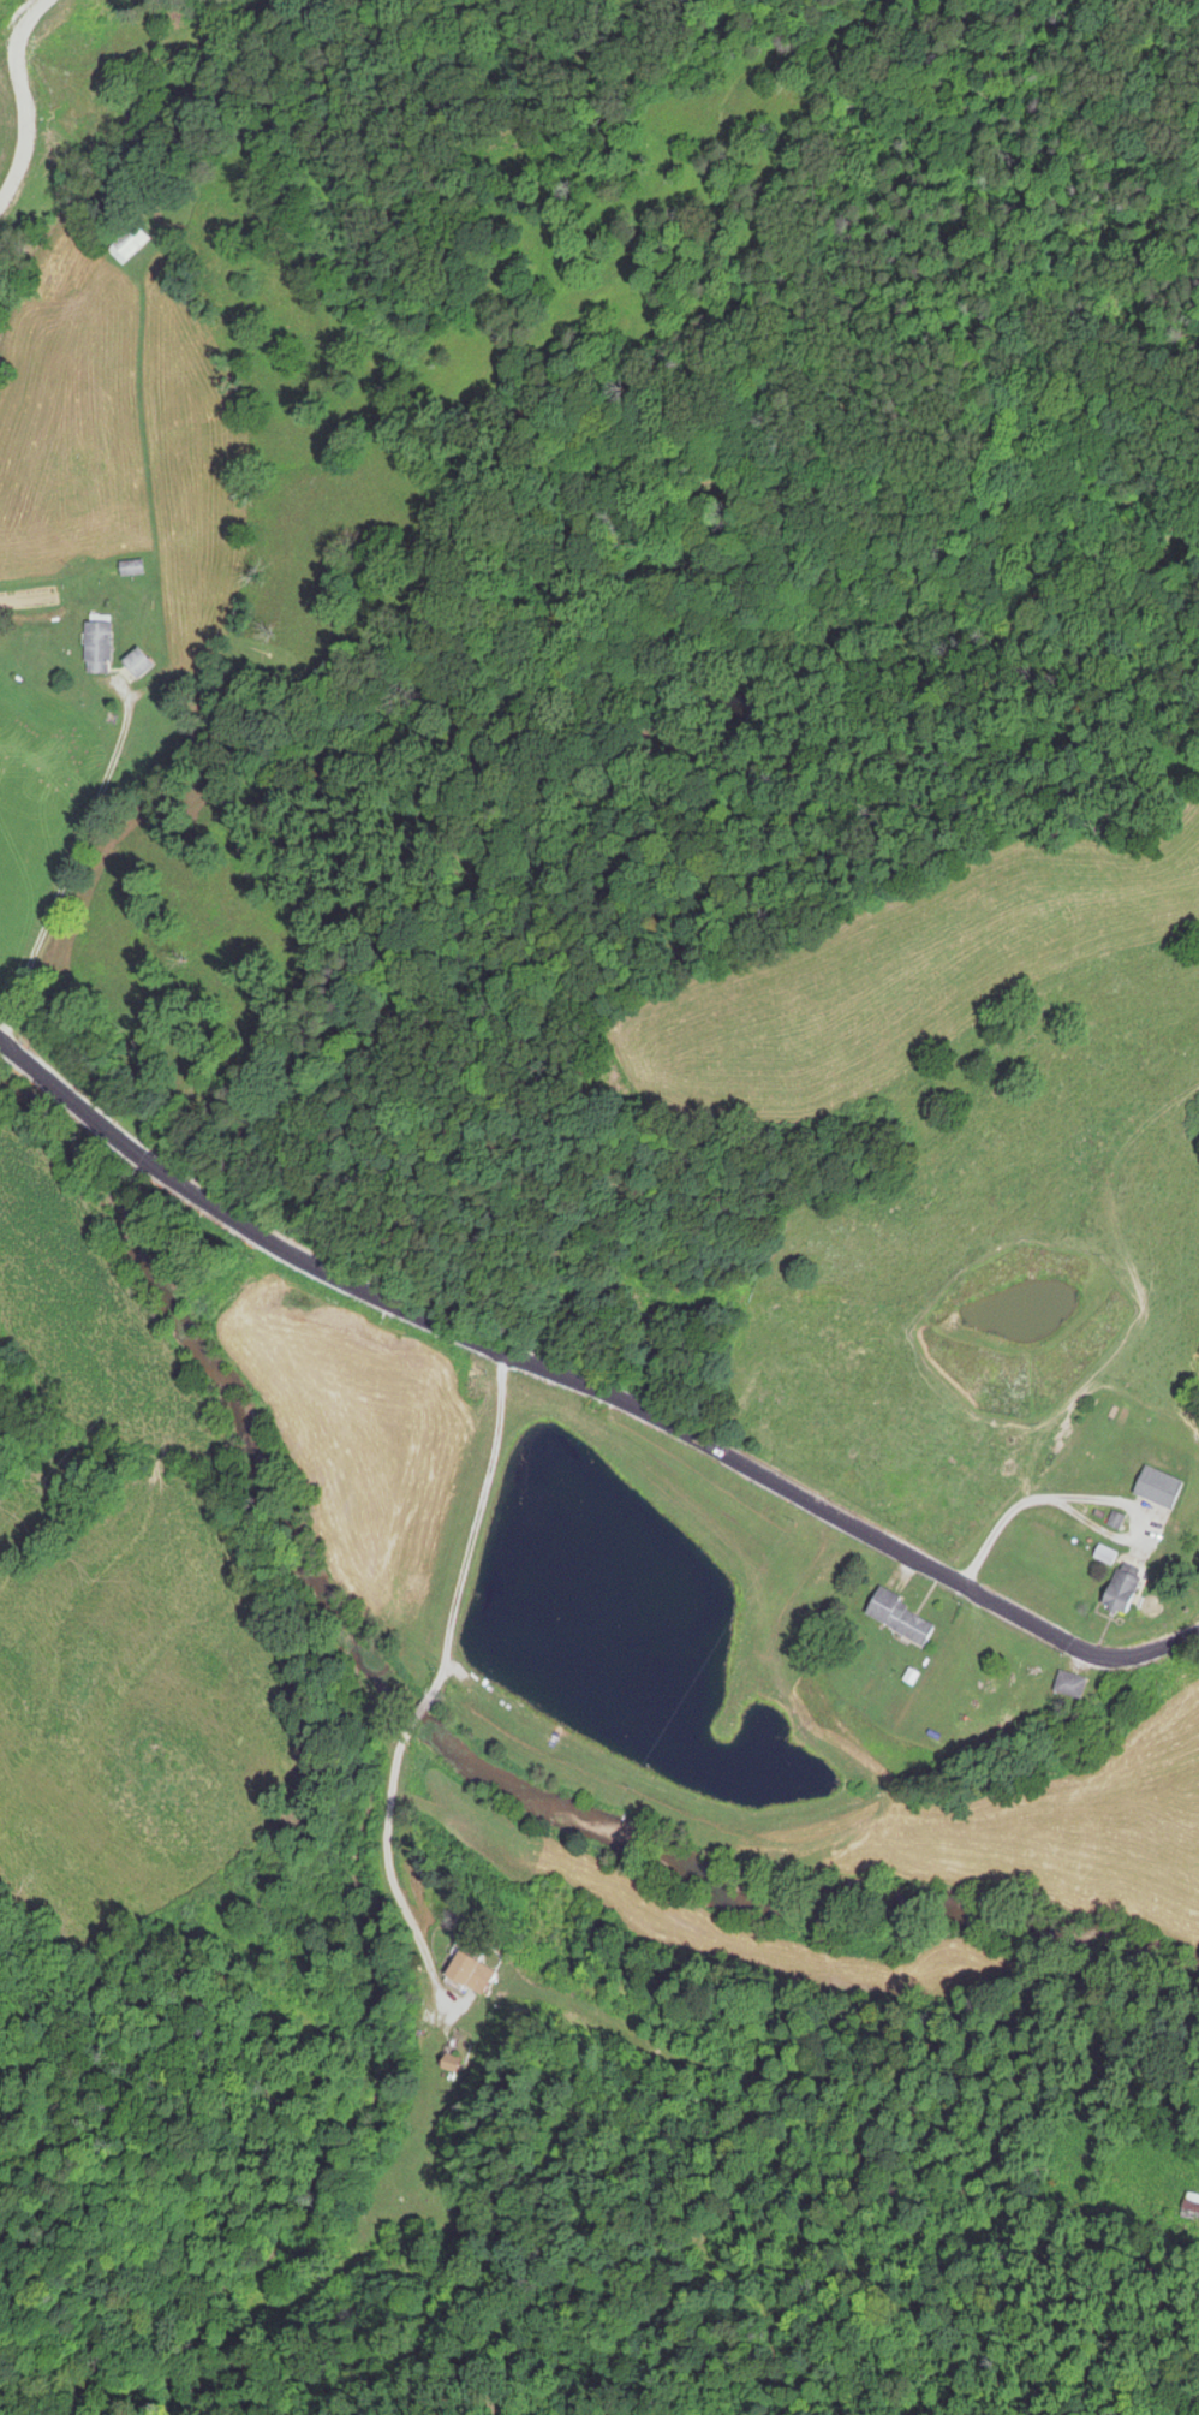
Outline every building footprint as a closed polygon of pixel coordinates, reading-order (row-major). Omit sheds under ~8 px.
[(124,266),(151,242),(136,225),(108,250),(124,266)] [(122,578),(147,576),(146,560),(120,563),(122,578)] [(85,623),(85,675),(112,675),(112,623),(85,623)] [(121,664),(138,683),(155,666),(138,648),(121,664)] [(1130,1493),(1170,1511),(1183,1484),(1142,1465),(1130,1493)] [(1119,1530),(1125,1518),(1114,1513),(1108,1524),(1119,1530)] [(1092,1559),(1113,1568),(1120,1553),(1099,1544),(1092,1559)] [(1142,1585),(1120,1570),(1097,1603),(1120,1618),(1142,1585)] [(864,1615),(923,1647),(929,1636),(893,1617),(900,1605),(877,1593),(864,1615)] [(486,1990),(501,1960),(480,1950),(465,1979),(486,1990)]
